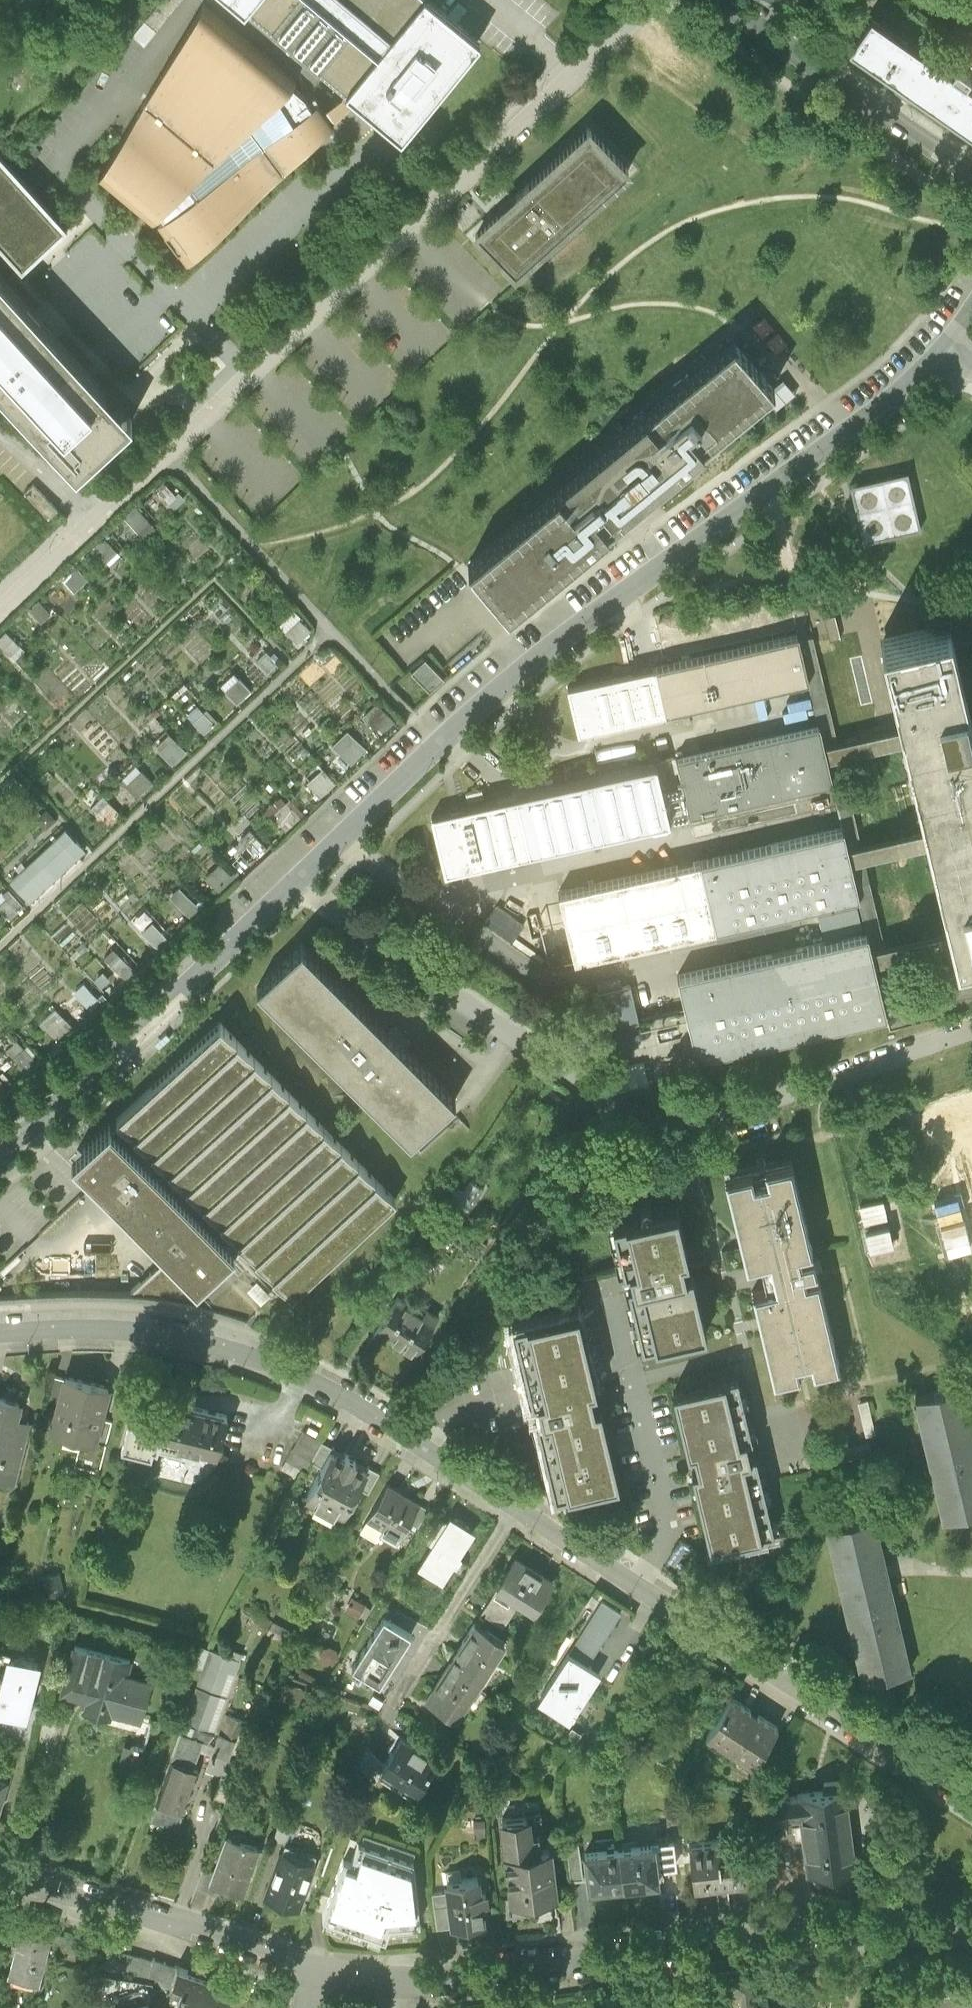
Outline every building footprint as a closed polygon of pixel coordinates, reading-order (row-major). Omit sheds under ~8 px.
[(35,0),(23,0),(18,5),(39,26),(53,13),(49,9),(44,7),(43,9),(35,0)] [(231,0),(206,0),(201,5),(144,102),(122,137),(98,178),(151,221),(157,226),(186,263),(260,191),(310,143),(335,119),(348,106),(354,100),(347,94),(335,84),(314,67),(244,9),(231,0)] [(244,9),(314,67),(335,84),(347,94),(354,100),(401,138),(417,118),(482,39),(458,21),(453,17),(433,0),(231,0),(244,9)] [(950,75),(870,19),(848,50),(905,91),(912,96),(971,138),(971,76),(971,78),(956,67),(950,75)] [(632,173),(589,127),(507,204),(472,237),(516,283),(632,173)] [(67,229),(0,158),(0,249),(10,260),(22,272),(67,229)] [(76,475),(132,422),(121,411),(34,317),(0,282),(0,394),(76,475)] [(558,489),(468,566),(508,613),(575,558),(597,538),(602,534),(618,520),(625,527),(633,520),(641,514),(634,506),(677,470),(689,460),(743,415),(756,430),(793,399),(796,396),(783,381),(774,388),(755,365),(734,341),(646,415),(641,420),(622,436),(558,489)] [(908,474),(850,487),(856,516),(863,545),(921,532),(908,474)] [(176,497),(165,485),(154,496),(172,514),(185,501),(178,494),(176,497)] [(30,489),(21,497),(45,522),(54,514),(30,489)] [(156,531),(136,509),(124,519),(144,542),(156,531)] [(120,557),(104,541),(94,551),(109,567),(120,557)] [(88,582),(76,569),(62,581),(74,594),(88,582)] [(53,618),(38,602),(28,612),(43,627),(53,618)] [(300,617),(293,610),(278,625),(297,645),(311,631),(299,619),(300,617)] [(881,638),(902,730),(823,749),(826,764),(906,745),(926,832),(848,850),(852,865),(929,846),(949,932),(872,950),(875,965),(953,947),(956,962),(971,958),(971,714),(970,715),(951,637),(948,622),(881,638)] [(6,633),(0,639),(0,649),(14,663),(25,652),(6,633)] [(667,716),(810,684),(802,650),(799,637),(664,668),(633,675),(567,690),(578,737),(667,716)] [(278,664),(266,651),(255,661),(267,674),(278,664)] [(424,657),(410,670),(429,691),(444,677),(424,657)] [(251,691),(234,672),(220,686),(237,704),(251,691)] [(376,701),(362,714),(381,733),(395,719),(376,701)] [(218,722),(206,709),(203,711),(197,704),(186,715),(204,735),(218,722)] [(679,779),(689,820),(831,786),(826,764),(823,749),(821,743),(818,727),(740,748),(675,762),(679,779)] [(367,749),(347,729),(332,744),(351,764),(367,749)] [(186,752),(169,733),(154,746),(172,765),(186,752)] [(153,783),(136,766),(123,778),(140,796),(153,783)] [(336,782),(322,766),(305,781),(320,797),(336,782)] [(658,827),(646,771),(503,802),(456,812),(451,813),(434,817),(446,874),(530,856),(658,827)] [(290,796),(286,800),(281,795),(262,811),(268,817),(272,813),(286,829),(305,812),(290,796)] [(122,815),(104,796),(90,809),(108,828),(122,815)] [(57,821),(46,809),(35,820),(45,831),(57,821)] [(266,845),(246,825),(233,837),(254,857),(266,845)] [(65,828),(9,880),(30,902),(86,850),(65,828)] [(705,861),(559,895),(562,909),(575,965),(860,899),(852,865),(848,850),(846,842),(843,829),(705,861)] [(236,879),(219,862),(204,876),(221,893),(236,879)] [(202,910),(179,885),(169,895),(192,920),(202,910)] [(7,889),(2,893),(6,897),(0,902),(0,909),(10,920),(24,906),(7,889)] [(856,906),(818,915),(824,942),(840,938),(839,936),(862,930),(856,906)] [(170,941),(152,921),(141,931),(160,951),(170,941)] [(868,933),(678,977),(696,1053),(698,1063),(886,1019),(888,1019),(880,987),(875,965),(872,950),(868,933)] [(369,1014),(303,945),(258,987),(411,1149),(456,1107),(455,1105),(408,1056),(398,1044),(393,1039),(369,1014)] [(136,971),(113,947),(103,957),(127,981),(136,971)] [(102,1002),(84,981),(73,991),(91,1011),(102,1002)] [(638,1024),(631,989),(590,999),(598,1034),(638,1024)] [(75,1029),(55,1007),(40,1022),(60,1043),(75,1029)] [(214,1278),(235,1258),(238,1255),(241,1252),(284,1297),(292,1305),(396,1206),(220,1021),(109,1127),(84,1150),(71,1162),(87,1178),(95,1188),(197,1295),(214,1278)] [(35,1061),(17,1041),(6,1051),(24,1071),(35,1061)] [(0,1078),(0,1103),(3,1105),(15,1093),(0,1078)] [(818,1264),(792,1162),(734,1176),(744,1224),(750,1249),(753,1263),(767,1260),(771,1274),(774,1288),(768,1290),(760,1292),(768,1325),(771,1336),(783,1388),(845,1374),(837,1342),(818,1264)] [(457,1220),(469,1201),(456,1192),(444,1211),(457,1220)] [(687,1252),(676,1207),(668,1209),(661,1211),(655,1212),(650,1213),(645,1215),(639,1216),(615,1222),(625,1267),(631,1266),(636,1285),(629,1287),(644,1348),(707,1333),(692,1271),(686,1273),(684,1264),(681,1254),(687,1252)] [(387,1316),(374,1336),(386,1344),(389,1340),(413,1356),(437,1320),(426,1313),(423,1317),(397,1300),(387,1316)] [(522,1324),(516,1325),(533,1401),(539,1400),(544,1419),(538,1420),(546,1455),(552,1480),(556,1496),(619,1482),(601,1405),(595,1407),(593,1397),(589,1384),(596,1382),(578,1310),(558,1315),(554,1316),(549,1317),(527,1323),(522,1324)] [(752,1439),(738,1377),(700,1386),(694,1388),(675,1392),(690,1452),(696,1451),(698,1461),(701,1472),(695,1474),(714,1549),(722,1547),(728,1545),(774,1534),(756,1458),(751,1459),(747,1440),(752,1439)] [(64,1382),(52,1379),(47,1402),(58,1405),(64,1382)] [(108,1389),(65,1379),(64,1382),(58,1405),(51,1434),(81,1442),(94,1445),(100,1421),(102,1417),(108,1389)] [(971,1515),(971,1434),(961,1386),(910,1398),(940,1523),(962,1518),(971,1515)] [(21,1405),(0,1400),(0,1483),(13,1486),(27,1430),(21,1429),(15,1427),(21,1405)] [(184,1449),(217,1457),(227,1417),(212,1413),(168,1402),(164,1418),(161,1417),(132,1409),(121,1451),(151,1458),(153,1451),(155,1452),(181,1459),(184,1449)] [(286,1475),(302,1435),(261,1418),(244,1458),(286,1475)] [(107,1423),(100,1421),(94,1445),(81,1442),(74,1469),(99,1475),(106,1447),(112,1424),(107,1423)] [(334,1450),(322,1443),(311,1463),(311,1464),(321,1469),(331,1453),(332,1454),(334,1450)] [(332,1454),(331,1453),(321,1469),(306,1497),(314,1501),(315,1507),(330,1515),(335,1513),(343,1517),(358,1490),(367,1473),(366,1473),(354,1466),(356,1462),(356,1461),(355,1460),(351,1458),(348,1456),(347,1456),(346,1456),(344,1460),(332,1454)] [(379,1475),(368,1468),(366,1473),(367,1473),(358,1490),(368,1495),(379,1475)] [(295,1480),(286,1475),(277,1493),(286,1497),(295,1480)] [(400,1493),(388,1486),(361,1531),(377,1541),(380,1535),(396,1544),(408,1524),(419,1505),(402,1496),(399,1494),(400,1493)] [(428,1511),(419,1505),(408,1524),(417,1529),(428,1511)] [(441,1513),(410,1567),(440,1585),(472,1531),(441,1513)] [(851,1521),(827,1527),(863,1682),(910,1672),(893,1601),(890,1589),(888,1580),(889,1579),(887,1572),(886,1566),(885,1566),(873,1516),(851,1521)] [(552,1582),(515,1558),(486,1604),(480,1612),(502,1626),(509,1615),(505,1612),(514,1598),(521,1602),(534,1610),(552,1582)] [(59,1573),(42,1577),(47,1596),(63,1592),(59,1573)] [(366,1606),(353,1598),(347,1609),(360,1617),(366,1606)] [(621,1612),(603,1600),(569,1654),(587,1666),(621,1612)] [(352,1668),(379,1685),(411,1634),(383,1617),(352,1668)] [(291,1631),(273,1622),(268,1633),(285,1642),(291,1631)] [(463,1643),(447,1667),(476,1686),(504,1642),(474,1623),(462,1642),(463,1643)] [(130,1660),(75,1645),(62,1693),(89,1700),(86,1712),(108,1719),(110,1712),(141,1721),(151,1684),(125,1677),(130,1660)] [(336,1650),(330,1647),(324,1648),(321,1654),(323,1660),(328,1663),(335,1661),(338,1656),(336,1650)] [(171,1760),(151,1818),(178,1827),(198,1769),(193,1768),(199,1748),(212,1753),(207,1768),(230,1776),(248,1722),(225,1715),(215,1744),(202,1740),(226,1670),(234,1673),(239,1660),(210,1648),(209,1649),(209,1650),(203,1668),(180,1732),(183,1733),(173,1761),(171,1760)] [(209,1650),(200,1648),(195,1666),(203,1668),(209,1650)] [(587,1666),(569,1654),(538,1704),(568,1723),(599,1673),(596,1671),(587,1666)] [(23,1717),(37,1663),(9,1656),(5,1674),(0,1672),(0,1711),(23,1717)] [(455,1719),(476,1686),(447,1667),(426,1701),(455,1719)] [(778,1727),(730,1697),(705,1735),(753,1766),(778,1727)] [(361,1713),(351,1709),(345,1724),(356,1728),(361,1713)] [(436,1760),(402,1738),(385,1765),(384,1767),(417,1788),(436,1760)] [(135,1747),(131,1745),(124,1769),(140,1773),(146,1750),(138,1748),(139,1746),(135,1745),(135,1747)] [(1,1797),(6,1799),(9,1787),(8,1787),(12,1770),(0,1767),(0,1800),(1,1797)] [(230,1776),(222,1773),(212,1803),(217,1805),(221,1807),(232,1776),(230,1776)] [(797,1794),(767,1798),(770,1818),(799,1815),(802,1835),(806,1872),(831,1869),(856,1865),(846,1786),(840,1786),(837,1779),(823,1780),(823,1789),(797,1792),(797,1794)] [(283,1807),(273,1838),(285,1842),(286,1842),(296,1811),(283,1807)] [(540,1813),(503,1817),(512,1896),(554,1891),(551,1869),(549,1845),(544,1846),(542,1829),(540,1813)] [(485,1818),(475,1819),(475,1831),(477,1831),(477,1838),(485,1837),(485,1831),(486,1831),(485,1818)] [(257,1845),(227,1835),(215,1870),(211,1880),(225,1884),(241,1890),(245,1877),(250,1879),(258,1855),(254,1853),(257,1845)] [(744,1836),(688,1842),(694,1886),(749,1879),(744,1836)] [(351,1858),(343,1855),(322,1916),(385,1937),(390,1923),(420,1920),(413,1856),(358,1837),(351,1858)] [(652,1842),(655,1866),(675,1864),(672,1839),(652,1842)] [(286,1842),(285,1842),(266,1895),(297,1906),(316,1853),(286,1842)] [(580,1851),(579,1842),(566,1843),(570,1876),(587,1874),(585,1850),(580,1851)] [(652,1842),(618,1846),(623,1882),(639,1880),(640,1885),(657,1883),(655,1866),(652,1842)] [(618,1846),(585,1850),(590,1891),(607,1889),(607,1884),(623,1882),(618,1846)] [(215,1870),(203,1866),(196,1887),(221,1895),(225,1884),(211,1880),(215,1870)] [(460,1868),(446,1870),(448,1888),(452,1924),(483,1920),(480,1900),(486,1899),(484,1888),(479,1889),(477,1874),(461,1876),(460,1868)] [(452,1924),(448,1888),(432,1890),(436,1926),(452,1924)] [(49,1932),(20,1925),(8,1971),(37,1978),(43,1954),(49,1932)] [(60,1935),(49,1932),(43,1954),(54,1957),(54,1956),(60,1935)] [(152,1962),(60,1935),(54,1956),(147,1981),(169,1987),(170,1986),(176,1967),(153,1959),(152,1962)] [(234,1987),(176,1967),(170,1986),(179,1990),(174,2005),(183,2007),(227,2007),(234,1987)] [(723,1971),(727,2005),(727,2007),(754,2007),(749,1967),(723,1971)] [(714,2007),(727,2005),(723,1971),(704,1973),(707,1996),(708,1996),(709,2001),(714,2000),(714,2007)]
